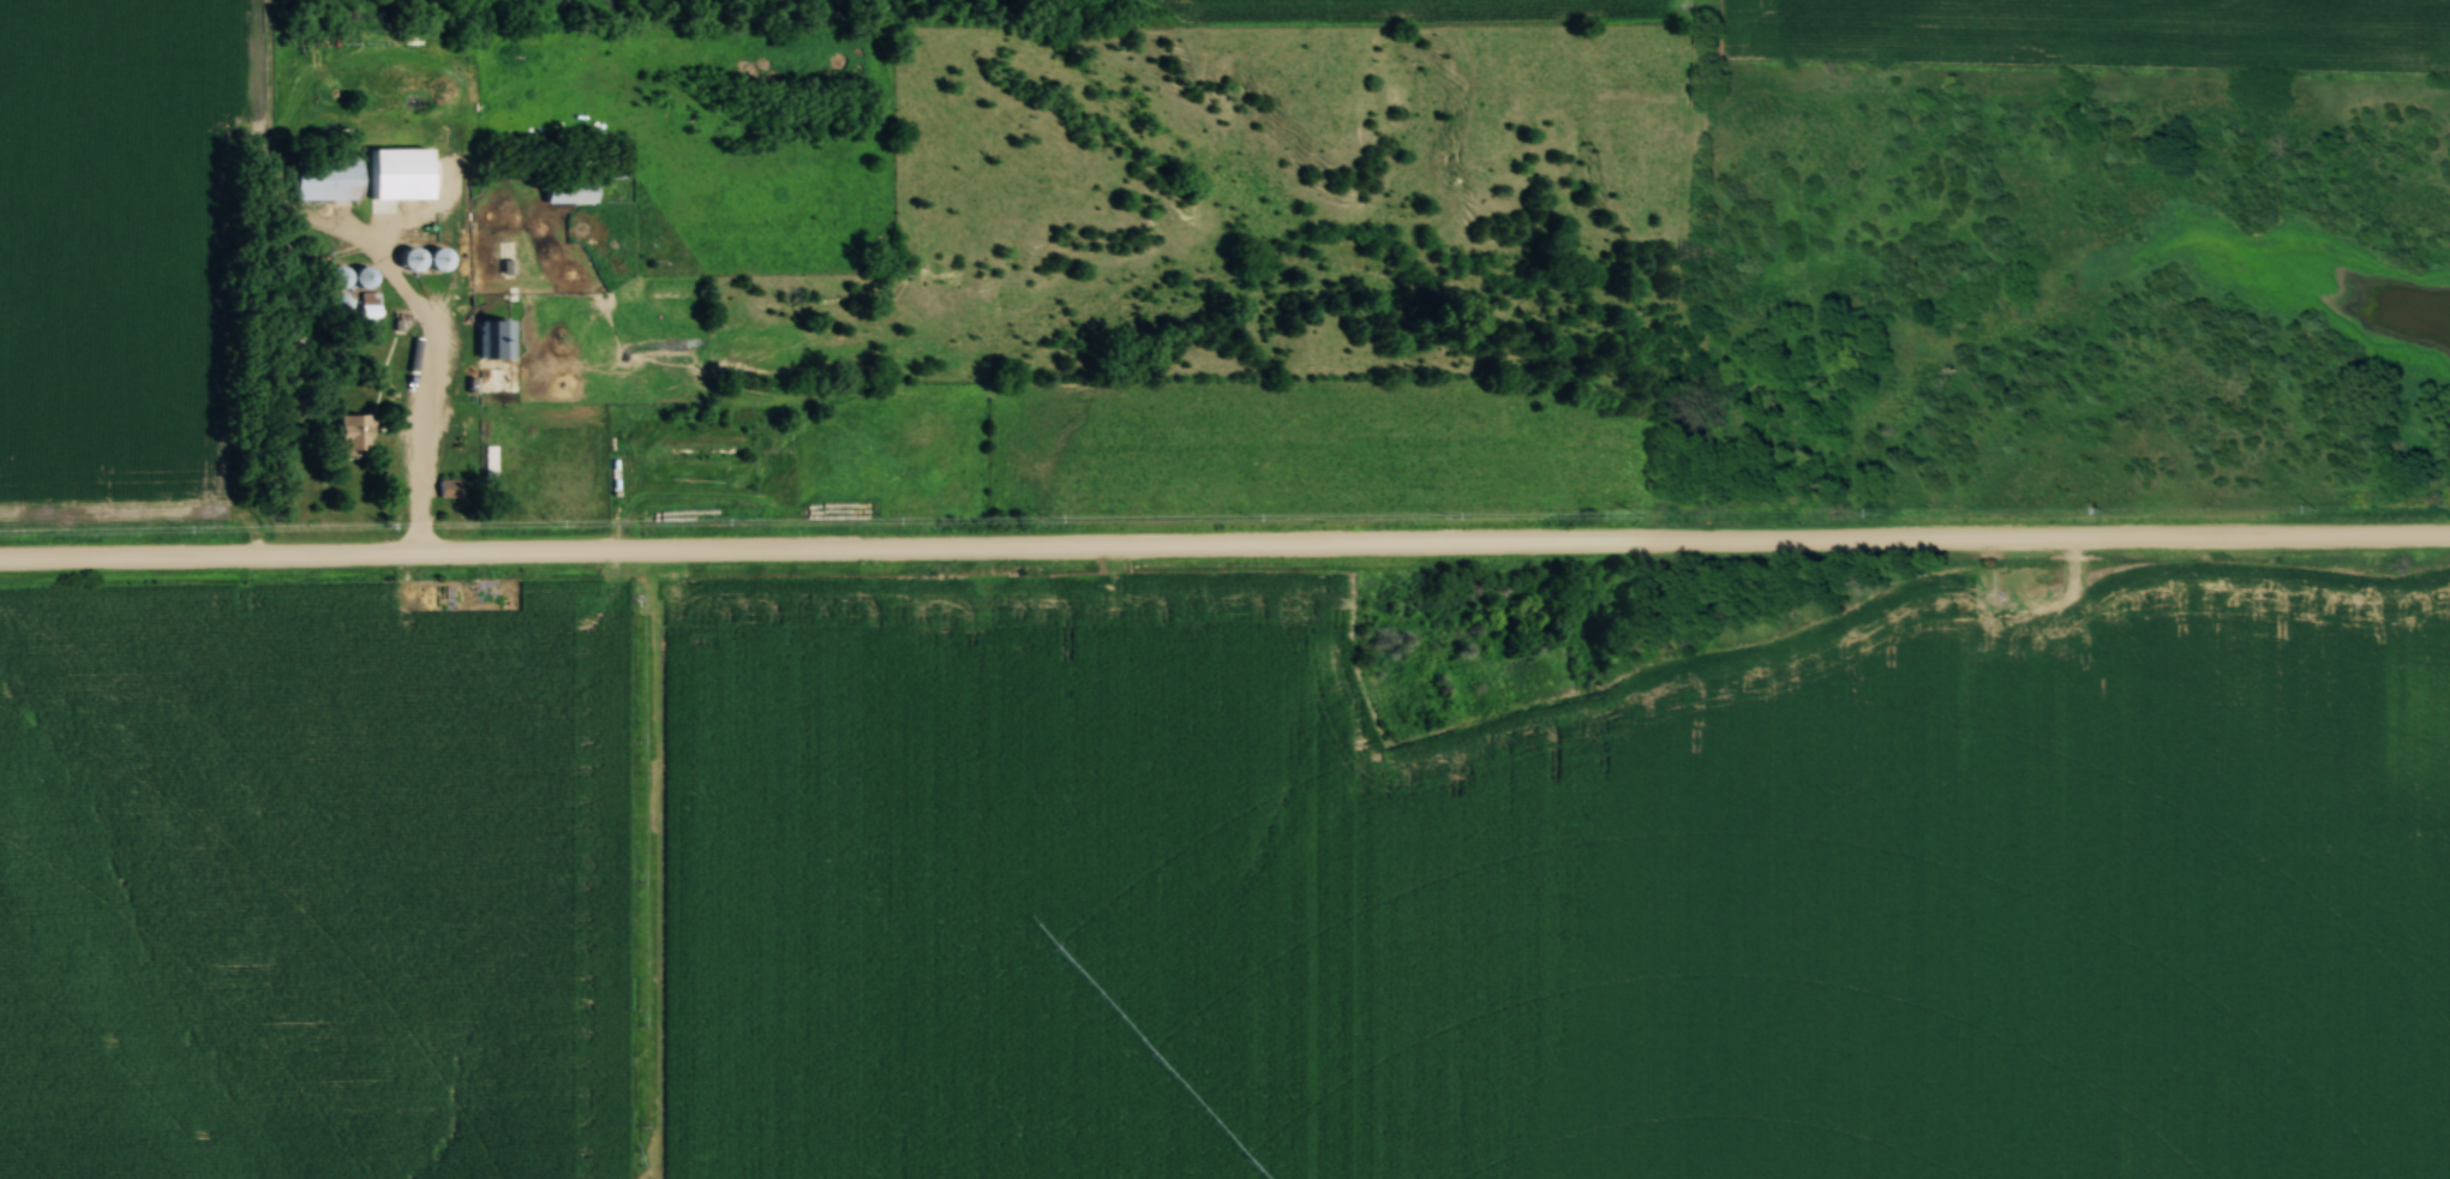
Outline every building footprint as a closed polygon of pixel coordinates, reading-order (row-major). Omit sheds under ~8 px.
[(364,199),(364,165),(293,165),(293,200),(364,199)] [(544,203),(600,203),(600,182),(544,182),(544,203)] [(455,249),(431,249),(431,250),(410,250),(410,268),(455,268),(455,249)] [(357,287),(378,287),(378,267),(357,267),(357,287)] [(364,318),(381,316),(379,294),(362,296),(364,318)] [(480,319),(480,358),(516,358),(516,319),(480,319)] [(340,416),(340,456),(364,456),(364,438),(375,438),(375,427),(364,427),(364,416),(340,416)] [(497,447),(482,447),(482,479),(497,479),(497,447)] [(438,480),(438,498),(465,497),(464,479),(438,480)]
